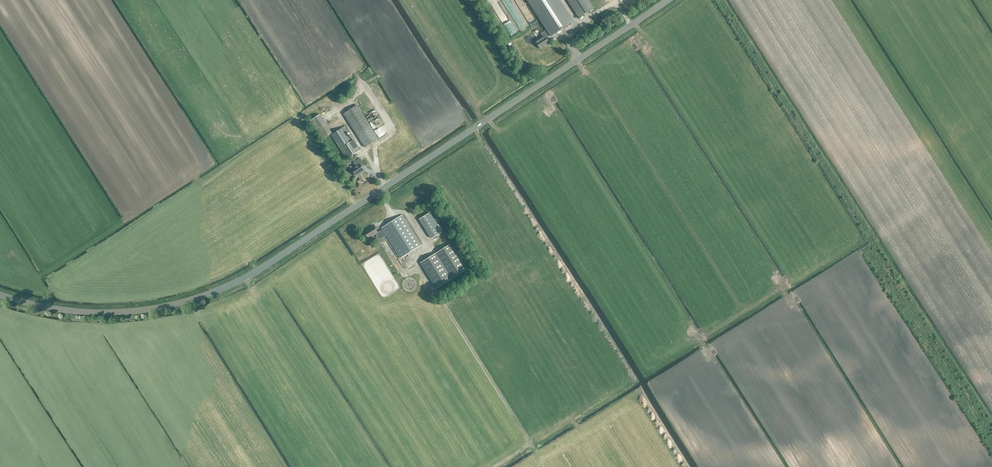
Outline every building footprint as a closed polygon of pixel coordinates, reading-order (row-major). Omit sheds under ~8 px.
[(540,49),(549,43),(546,38),(551,35),(573,22),(559,0),(528,0),(547,29),(541,34),(543,37),(536,42),(540,49)] [(578,18),(594,8),(589,0),(567,0),(578,18)] [(356,96),(361,105),(365,103),(362,97),(365,96),(362,92),(356,96)] [(343,114),(365,147),(378,139),(357,105),(343,114)] [(322,113),(324,117),(337,112),(336,110),(333,111),(333,109),(322,113)] [(332,133),(329,129),(329,128),(325,123),(315,130),(321,140),(332,133)] [(331,135),(346,159),(360,150),(354,140),(352,141),(343,127),(331,135)] [(363,164),(360,158),(354,162),(356,166),(351,169),(356,176),(364,170),(361,166),(363,164)] [(442,232),(429,213),(420,219),(432,238),(442,232)] [(375,234),(379,239),(381,243),(386,240),(384,236),(386,235),(400,258),(421,245),(402,215),(381,228),(382,230),(378,232),(374,226),(364,232),(368,238),(375,234)] [(467,269),(451,244),(421,263),(437,288),(467,269)] [(396,257),(390,248),(387,250),(385,247),(383,248),(392,260),(396,257)]
